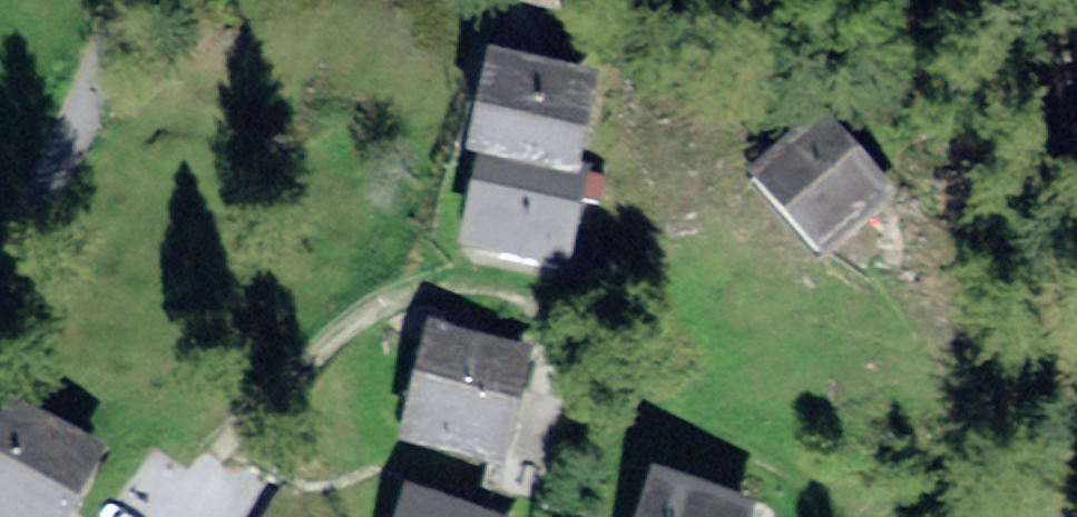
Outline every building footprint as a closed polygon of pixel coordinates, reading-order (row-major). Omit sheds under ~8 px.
[(596,76),(503,54),(482,143),(576,164),(596,76)] [(762,181),(815,238),(871,186),(818,129),(762,181)] [(556,252),(576,164),(482,143),(462,231),(556,252)] [(544,345),(416,316),(390,434),(518,462),(544,345)] [(13,404),(0,430),(0,516),(63,516),(73,497),(98,448),(13,404)] [(659,478),(647,516),(742,516),(746,505),(659,478)] [(416,495),(409,516),(481,516),(416,495)]
